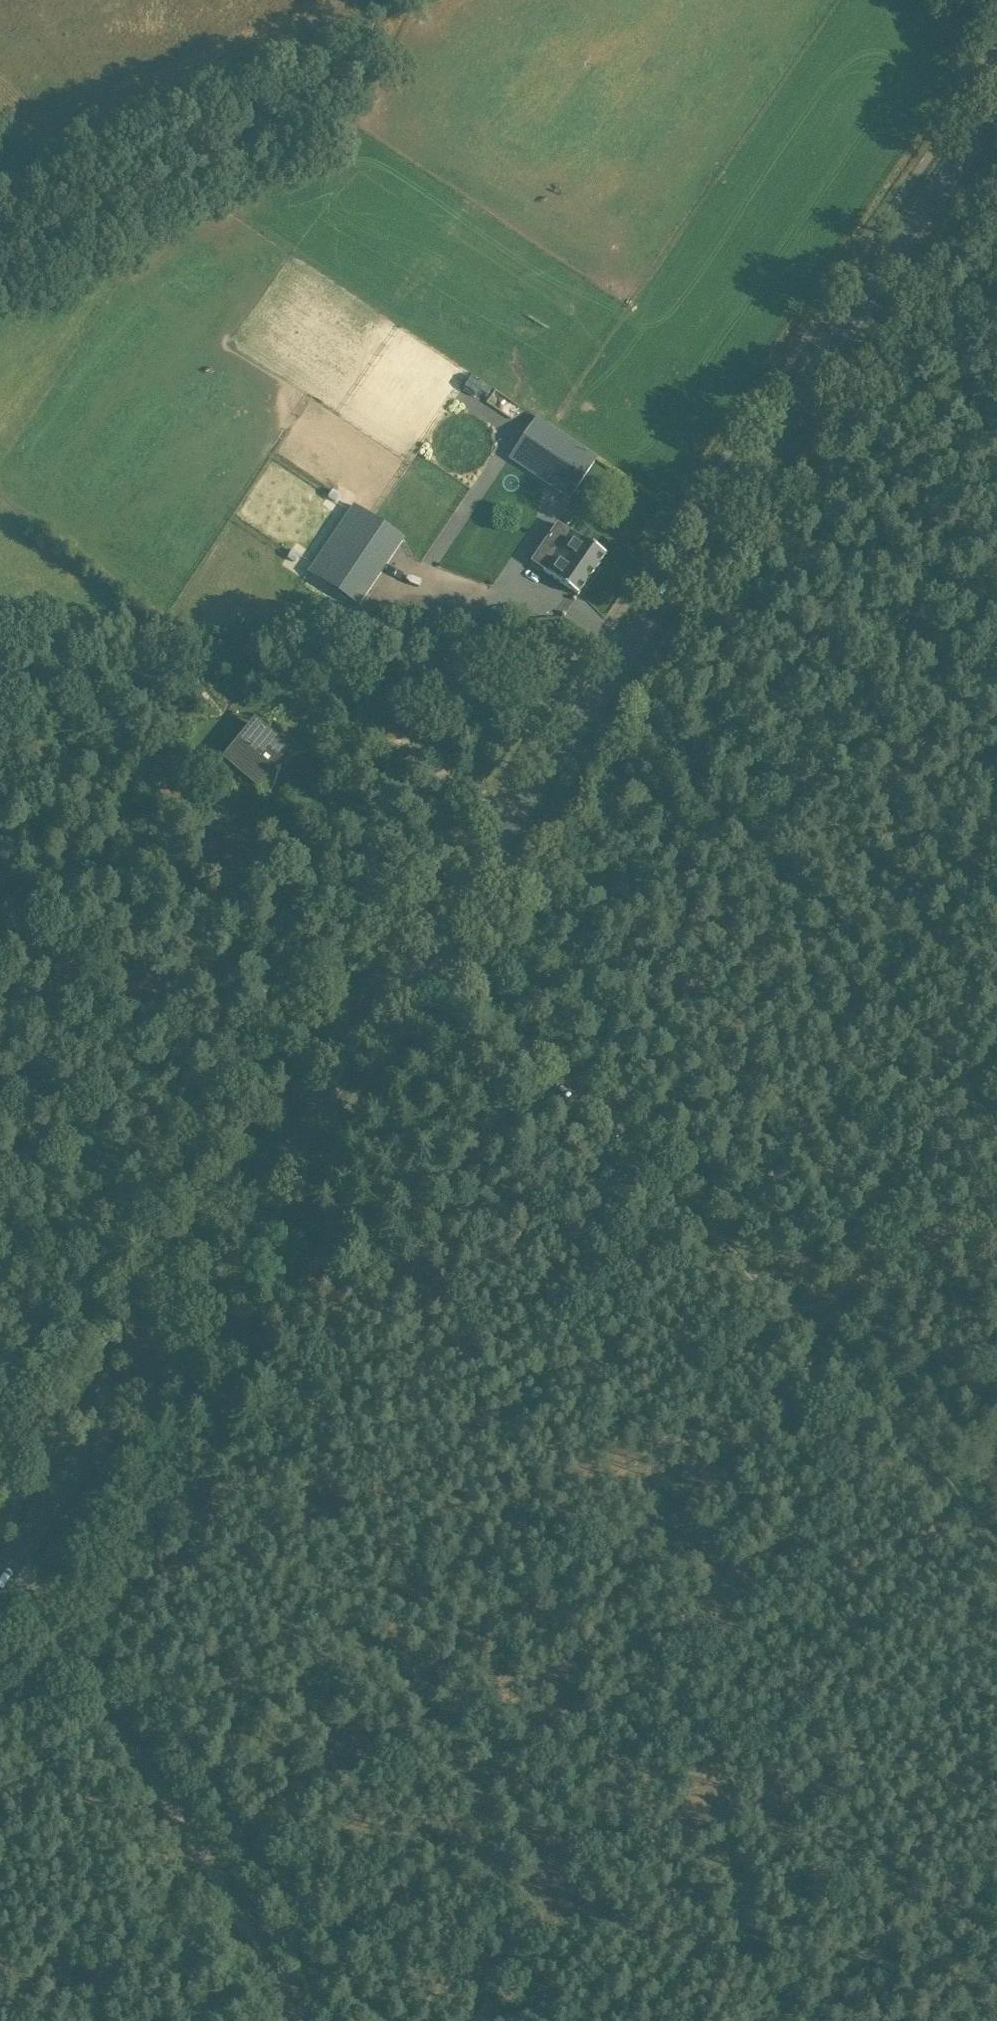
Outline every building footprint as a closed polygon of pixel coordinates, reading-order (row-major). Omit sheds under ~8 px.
[(510,457),(538,476),(533,484),(543,491),(548,483),(570,498),(598,457),(538,416),(526,435),(517,429),(511,438),(519,444),(510,457)] [(365,603),(404,531),(349,502),(310,574),(365,603)] [(565,564),(587,579),(588,580),(606,554),(572,531),(561,547),(572,554),(565,564)] [(263,727),(233,765),(258,785),(289,747),(263,727)] [(276,843),(288,836),(274,811),(262,818),(276,843)]
